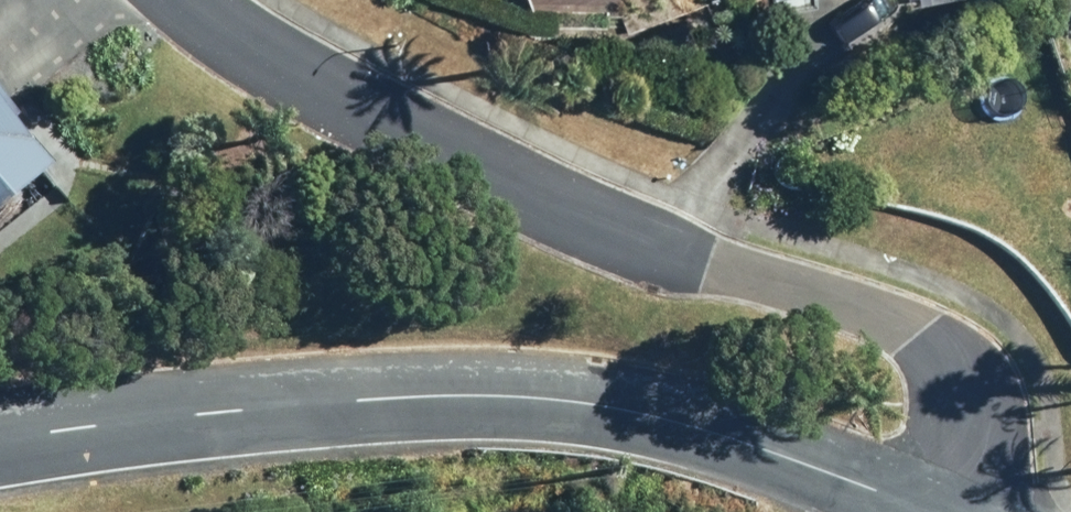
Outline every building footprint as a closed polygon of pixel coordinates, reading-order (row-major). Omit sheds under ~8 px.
[(61,182),(36,149),(32,152),(14,130),(19,126),(0,101),(0,228),(61,182)]
